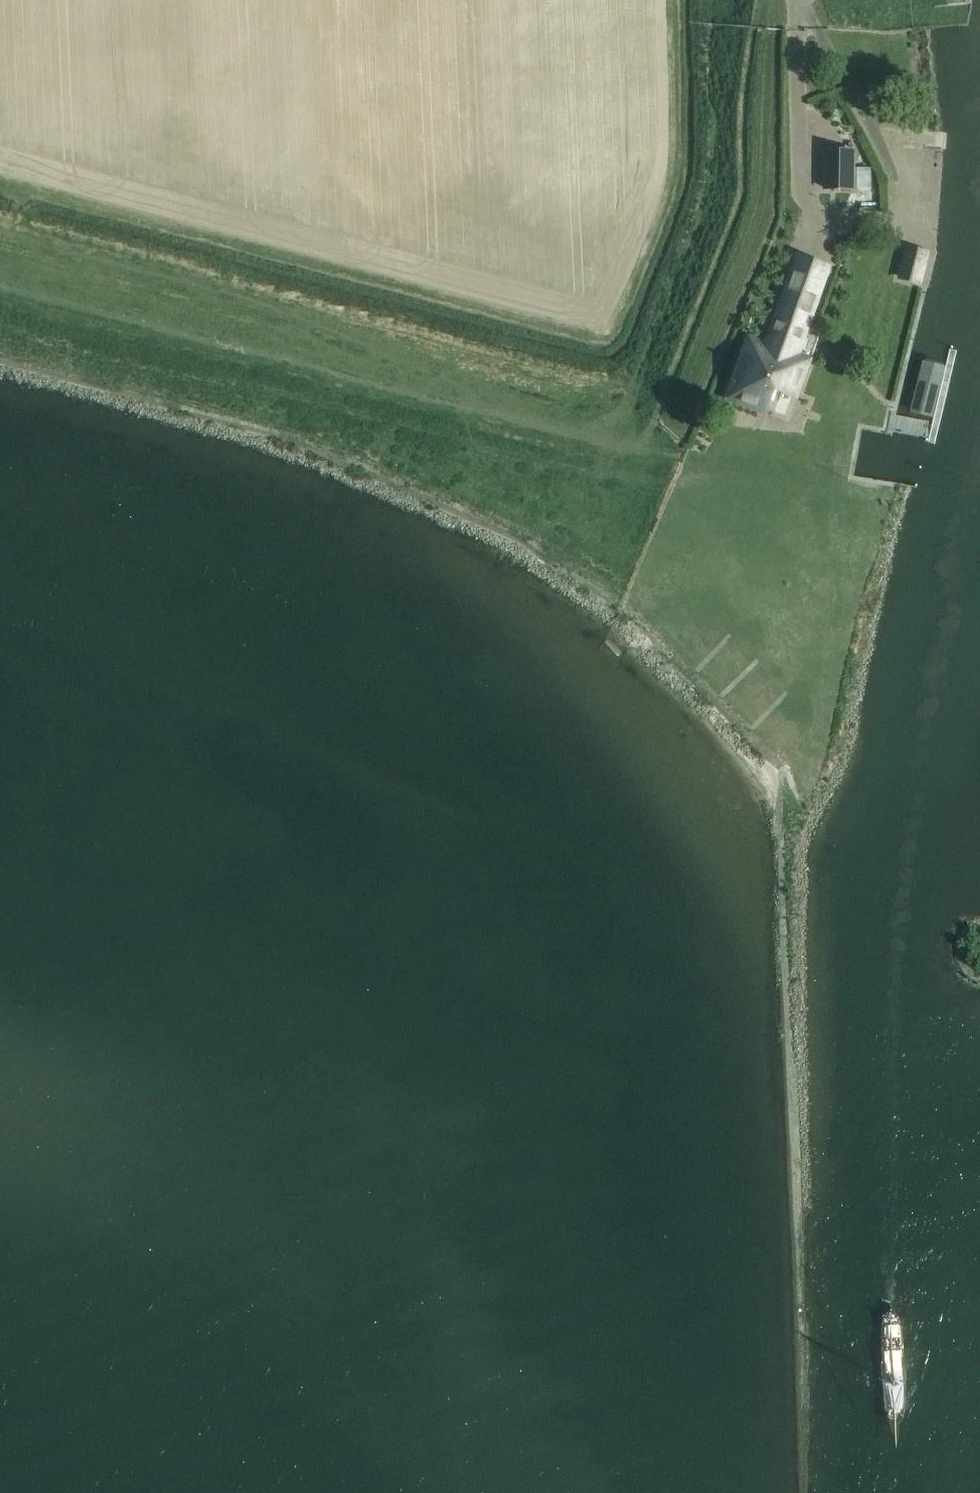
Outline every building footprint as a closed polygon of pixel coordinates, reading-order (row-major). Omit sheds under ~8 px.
[(852,150),(824,149),(824,186),(852,186),(852,150)] [(777,317),(767,346),(749,340),(729,396),(761,408),(770,383),(795,392),(806,359),(790,354),(800,325),(804,327),(826,266),(798,256),(777,317)]
